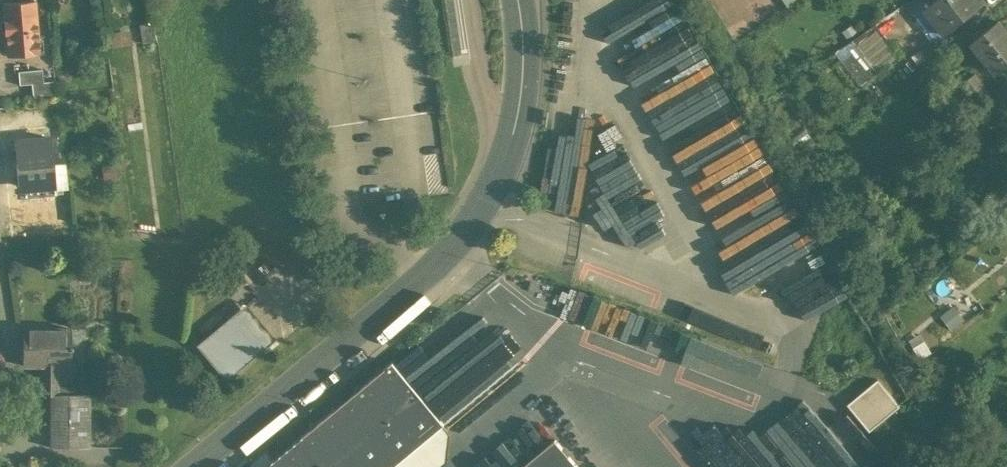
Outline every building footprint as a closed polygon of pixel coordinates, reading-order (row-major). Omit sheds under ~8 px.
[(2,2),(8,53),(39,50),(38,39),(39,39),(35,0),(25,0),(10,2),(2,2)] [(730,191),(653,41),(662,36),(671,54),(689,45),(666,0),(664,0),(611,27),(618,41),(611,45),(695,209),(730,191)] [(926,9),(926,10),(917,17),(936,40),(945,33),(945,34),(984,2),(983,0),(937,0),(926,9)] [(972,41),(997,72),(1006,64),(1006,30),(998,19),(972,41)] [(876,23),(854,39),(878,71),(900,54),(876,23)] [(862,84),(878,71),(854,39),(837,52),(862,84)] [(76,40),(67,41),(68,54),(77,53),(76,40)] [(44,68),(19,71),(20,83),(32,82),(34,95),(57,93),(55,79),(45,81),(44,68)] [(990,92),(976,73),(962,83),(970,93),(977,102),(990,92)] [(992,93),(1006,111),(1006,81),(992,93)] [(966,110),(977,102),(970,93),(959,101),(966,110)] [(52,137),(16,141),(20,184),(54,181),(56,181),(54,163),(52,137)] [(558,193),(565,154),(548,151),(542,190),(558,193)] [(584,155),(563,153),(559,208),(580,210),(584,155)] [(597,170),(602,181),(634,165),(628,154),(597,170)] [(65,162),(54,163),(56,181),(54,181),(55,188),(68,186),(65,162)] [(600,184),(612,207),(649,187),(637,164),(600,184)] [(656,193),(622,208),(630,227),(665,212),(656,193)] [(768,203),(757,210),(793,268),(821,251),(805,225),(798,229),(785,208),(775,214),(768,203)] [(734,294),(779,271),(753,220),(708,242),(734,294)] [(804,318),(840,299),(824,270),(788,290),(804,318)] [(683,358),(675,381),(758,406),(770,367),(745,359),(753,333),(699,316),(695,329),(563,287),(558,302),(572,306),(567,321),(683,358)] [(235,314),(264,350),(278,339),(249,303),(235,314)] [(956,305),(943,313),(951,327),(965,320),(956,305)] [(264,350),(235,314),(199,344),(229,379),(264,350)] [(457,327),(406,372),(450,421),(520,359),(493,328),(473,345),(457,327)] [(70,328),(24,328),(24,365),(40,365),(69,365),(69,363),(70,328)] [(445,423),(394,361),(384,369),(379,369),(378,374),(362,387),(357,387),(356,392),(340,406),(334,405),(334,411),(318,424),(312,424),(311,429),(265,466),(392,466),(445,423)] [(69,365),(40,365),(40,376),(29,376),(29,393),(51,393),(77,394),(77,363),(69,363),(69,365)] [(850,403),(871,429),(900,405),(879,379),(850,403)] [(77,394),(51,393),(50,447),(90,447),(90,394),(77,394)] [(855,432),(846,438),(819,401),(756,447),(752,440),(736,452),(726,438),(703,454),(712,466),(881,466),(855,432)] [(119,410),(93,409),(92,433),(118,434),(119,410)] [(529,416),(517,426),(534,447),(546,438),(529,416)] [(450,460),(453,432),(445,423),(392,466),(442,466),(450,460)] [(556,438),(522,466),(580,466),(556,438)]
